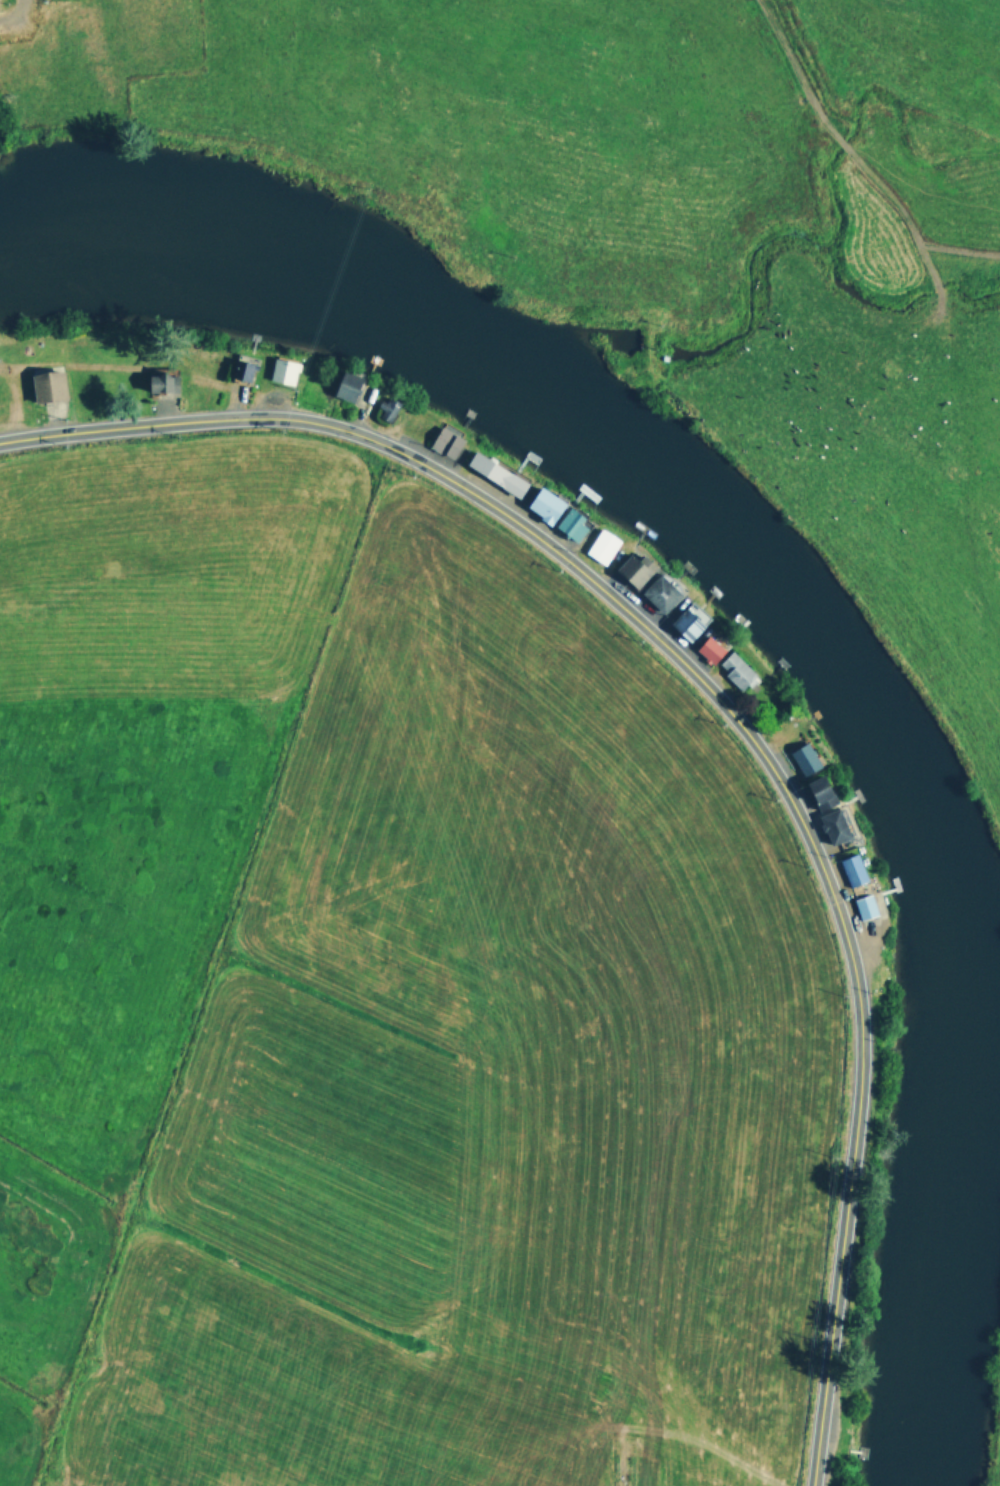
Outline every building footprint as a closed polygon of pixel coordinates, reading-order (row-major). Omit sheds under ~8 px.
[(296,361),(271,356),(266,378),(291,383),(296,361)] [(228,376),(247,380),(251,362),(232,358),(228,376)] [(27,371),(30,400),(63,397),(60,368),(27,371)] [(359,376),(339,368),(329,393),(349,401),(359,376)] [(144,390),(175,390),(175,372),(145,372),(144,390)] [(382,405),(376,415),(387,421),(398,401),(387,394),(381,404),(382,405)] [(448,458),(462,435),(439,421),(426,445),(448,458)] [(462,463),(516,496),(525,481),(471,449),(462,463)] [(522,506),(548,523),(562,501),(537,484),(522,506)] [(581,516),(566,505),(551,524),(573,541),(584,526),(577,521),(581,516)] [(582,552),(602,564),(617,538),(597,526),(582,552)] [(634,559),(626,552),(612,568),(633,587),(654,566),(640,552),(634,559)] [(637,591),(660,613),(679,593),(665,580),(666,578),(657,570),(637,591)] [(666,622),(686,641),(708,618),(688,599),(666,622)] [(722,648),(706,633),(692,648),(709,663),(722,648)] [(738,689),(754,675),(730,648),(714,663),(738,689)] [(799,774),(817,766),(806,741),(787,749),(799,774)] [(803,780),(814,809),(833,802),(821,773),(803,780)] [(816,813),(825,843),(847,837),(838,807),(816,813)] [(864,880),(856,852),(838,857),(845,885),(864,880)] [(857,918),(875,914),(870,893),(852,897),(857,918)]
